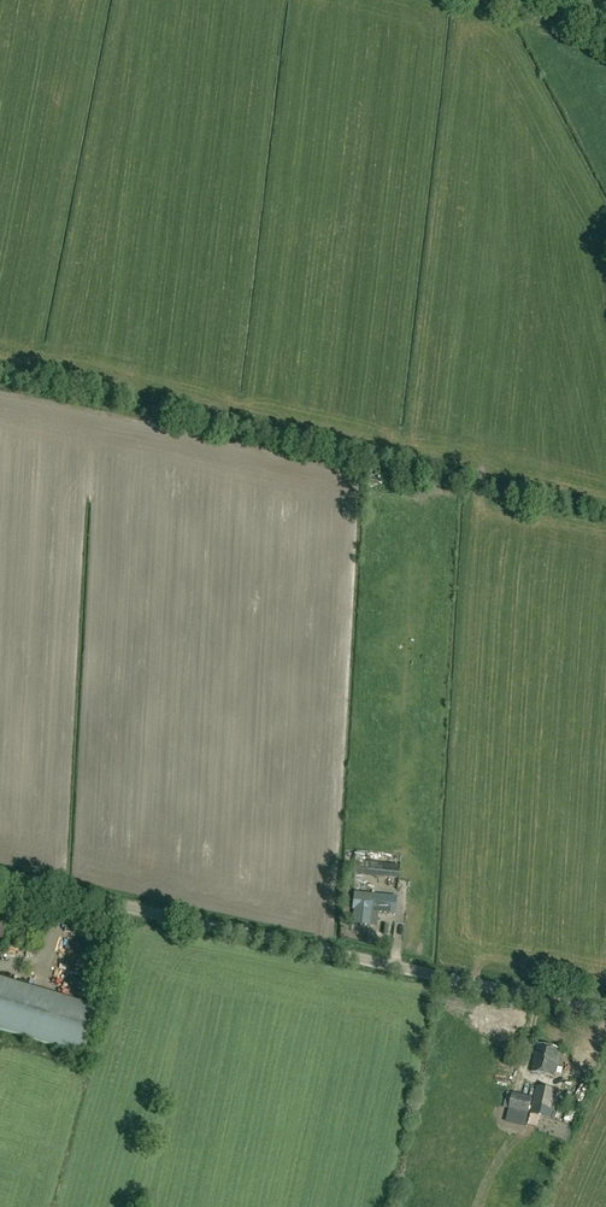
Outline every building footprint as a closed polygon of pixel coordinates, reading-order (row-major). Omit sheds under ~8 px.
[(396,914),(398,897),(355,893),(353,909),(355,910),(354,924),(370,926),(372,911),(396,914)] [(49,976),(53,963),(47,961),(43,974),(49,976)] [(98,1010),(0,980),(0,1030),(84,1056),(98,1010)] [(554,1077),(560,1050),(537,1045),(532,1072),(554,1077)] [(557,1091),(536,1086),(530,1114),(551,1118),(557,1091)] [(509,1110),(528,1114),(532,1097),(513,1093),(509,1110)]
